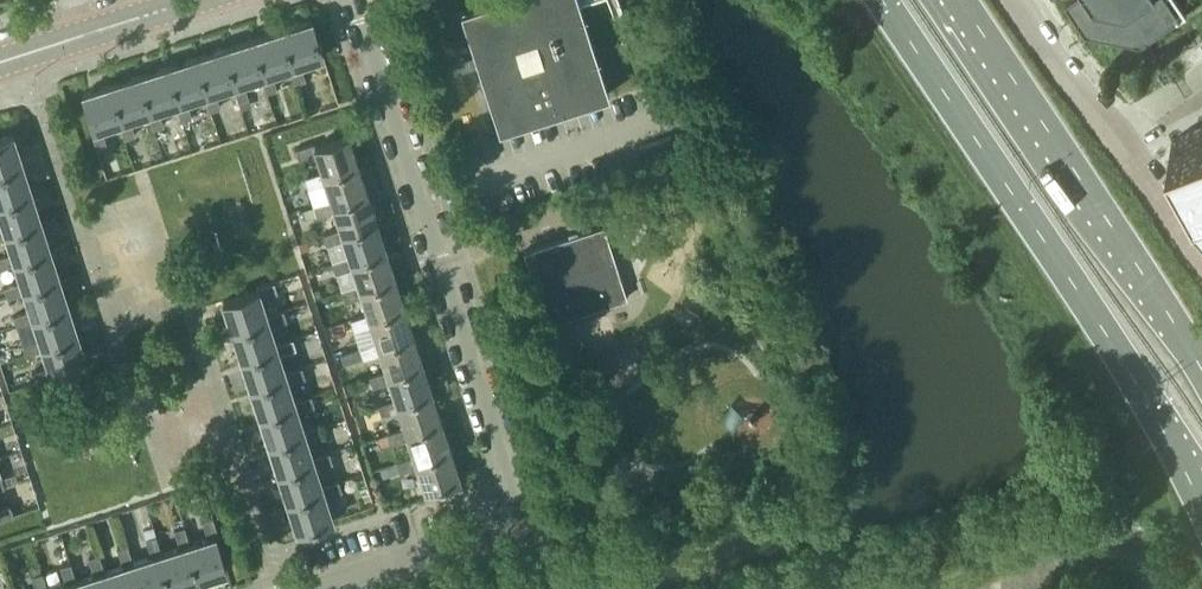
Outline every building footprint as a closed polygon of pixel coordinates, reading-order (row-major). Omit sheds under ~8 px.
[(578,0),(490,0),(460,9),(499,129),(609,94),(578,0)] [(1065,3),(1085,34),(1141,43),(1187,13),(1178,0),(1069,0),(1065,3)] [(312,19),(282,29),(294,64),(300,62),(323,54),(312,19)] [(305,79),(300,62),(294,64),(282,29),(254,38),(265,73),(271,71),(289,65),(295,83),(305,79)] [(254,38),(225,47),(237,83),(243,81),(260,75),(266,92),(277,89),(271,71),(265,73),(254,38)] [(248,98),(243,81),(237,83),(225,47),(197,56),(209,92),(214,90),(232,84),(238,102),(248,98)] [(220,107),(214,90),(209,92),(197,56),(169,65),(180,101),(186,99),(204,93),(209,111),(220,107)] [(141,74),(152,109),(158,108),(176,102),(181,119),(191,116),(186,99),(180,101),(169,65),(141,74)] [(163,125),(158,108),(152,109),(141,74),(112,83),(124,119),(129,117),(147,111),(152,129),(163,125)] [(93,127),(90,128),(96,147),(106,144),(100,126),(118,120),(124,138),(135,135),(129,117),(124,119),(112,83),(82,93),(93,127)] [(1165,148),(1193,199),(1201,211),(1201,127),(1165,148)] [(22,162),(12,133),(0,137),(0,169),(22,162)] [(324,175),(358,164),(349,135),(315,145),(314,142),(295,148),(299,158),(317,152),(323,170),(324,175)] [(31,191),(22,162),(0,169),(0,200),(31,191)] [(326,181),(332,199),(333,204),(367,193),(358,164),(324,175),(323,170),(304,176),(308,187),(326,181)] [(40,219),(31,191),(0,200),(0,214),(3,224),(0,226),(0,237),(7,235),(5,230),(40,219)] [(342,232),(377,221),(367,193),(333,204),(332,199),(313,205),(317,215),(335,210),(341,227),(342,232)] [(317,215),(313,205),(303,208),(306,218),(317,215)] [(49,247),(40,219),(5,230),(7,235),(13,253),(0,257),(0,268),(16,263),(14,258),(49,247)] [(352,260),(386,249),(377,221),(342,232),(341,227),(323,233),(323,234),(326,242),(326,243),(344,237),(350,256),(352,260)] [(523,251),(547,323),(627,297),(615,260),(604,225),(592,229),(523,251)] [(310,248),(307,240),(299,242),(302,250),(310,248)] [(23,287),(58,276),(49,247),(14,258),(16,263),(22,281),(4,287),(8,298),(25,292),(23,287)] [(395,278),(386,249),(352,260),(350,256),(332,261),(336,272),(353,266),(359,284),(361,289),(395,278)] [(33,315),(67,304),(58,276),(23,287),(25,292),(31,310),(13,315),(17,326),(34,320),(33,315)] [(404,306),(395,278),(361,289),(359,284),(341,290),(345,300),(363,294),(369,312),(370,317),(404,306)] [(269,320),(267,314),(261,297),(278,291),(274,281),(256,287),(257,290),(223,301),(233,331),(269,320)] [(42,344),(76,332),(67,304),(33,315),(34,320),(40,338),(22,344),(26,355),(44,349),(42,344)] [(413,334),(404,306),(370,317),(369,312),(349,318),(353,328),(370,323),(376,341),(378,346),(413,334)] [(278,348),(276,343),(270,325),(287,320),(284,309),(267,314),(269,320),(233,331),(242,360),(278,348)] [(52,373),(86,362),(76,332),(42,344),(44,349),(50,367),(32,373),(35,382),(53,376),(52,373)] [(422,363),(413,334),(378,346),(376,341),(359,347),(362,357),(380,351),(386,370),(387,374),(422,363)] [(287,376),(285,372),(280,354),(297,349),(293,338),(276,343),(278,348),(242,360),(251,388),(287,376)] [(432,391),(422,363),(387,374),(386,370),(368,375),(371,386),(389,380),(395,398),(396,402),(432,391)] [(251,388),(260,415),(296,403),(294,399),(289,382),(306,377),(303,366),(285,372),(287,376),(251,388)] [(399,408),(405,427),(406,431),(441,419),(432,391),(396,402),(395,398),(377,403),(381,414),(399,408)] [(260,415),(269,444),(304,432),(302,428),(296,410),(313,404),(310,394),(294,399),(296,403),(260,415)] [(450,448),(441,419),(406,431),(405,427),(386,433),(389,442),(408,437),(414,455),(415,459),(450,448)] [(319,422),(302,428),(304,432),(269,444),(278,472),(313,461),(311,457),(306,438),(323,433),(319,422)] [(459,477),(450,448),(415,459),(414,455),(396,461),(396,462),(399,471),(417,465),(425,489),(459,477)] [(329,451),(311,457),(313,461),(278,472),(288,500),(322,489),(321,485),(315,467),(333,461),(329,451)] [(338,479),(321,485),(322,489),(288,500),(297,530),(332,518),(324,495),(342,490),(338,479)] [(13,515),(10,504),(0,507),(0,519),(13,515)] [(197,579),(226,570),(215,536),(219,535),(213,516),(203,519),(208,537),(191,542),(186,544),(197,579)] [(147,538),(156,535),(153,525),(144,528),(147,538)] [(169,588),(197,579),(186,544),(191,542),(185,525),(174,529),(179,546),(162,551),(157,553),(169,588)] [(133,560),(129,561),(138,588),(167,588),(169,588),(157,553),(162,551),(156,535),(147,538),(152,554),(133,560)] [(129,561),(133,560),(128,544),(118,547),(123,564),(105,570),(100,572),(106,588),(138,588),(129,561)] [(76,580),(72,581),(74,588),(106,588),(100,572),(105,570),(100,553),(90,556),(95,574),(76,580)] [(72,581),(76,580),(71,562),(60,566),(66,583),(48,588),(47,588),(74,588),(72,581)] [(48,588),(43,572),(32,575),(36,588),(47,588),(48,588)] [(15,581),(3,585),(4,588),(17,588),(15,581)]
